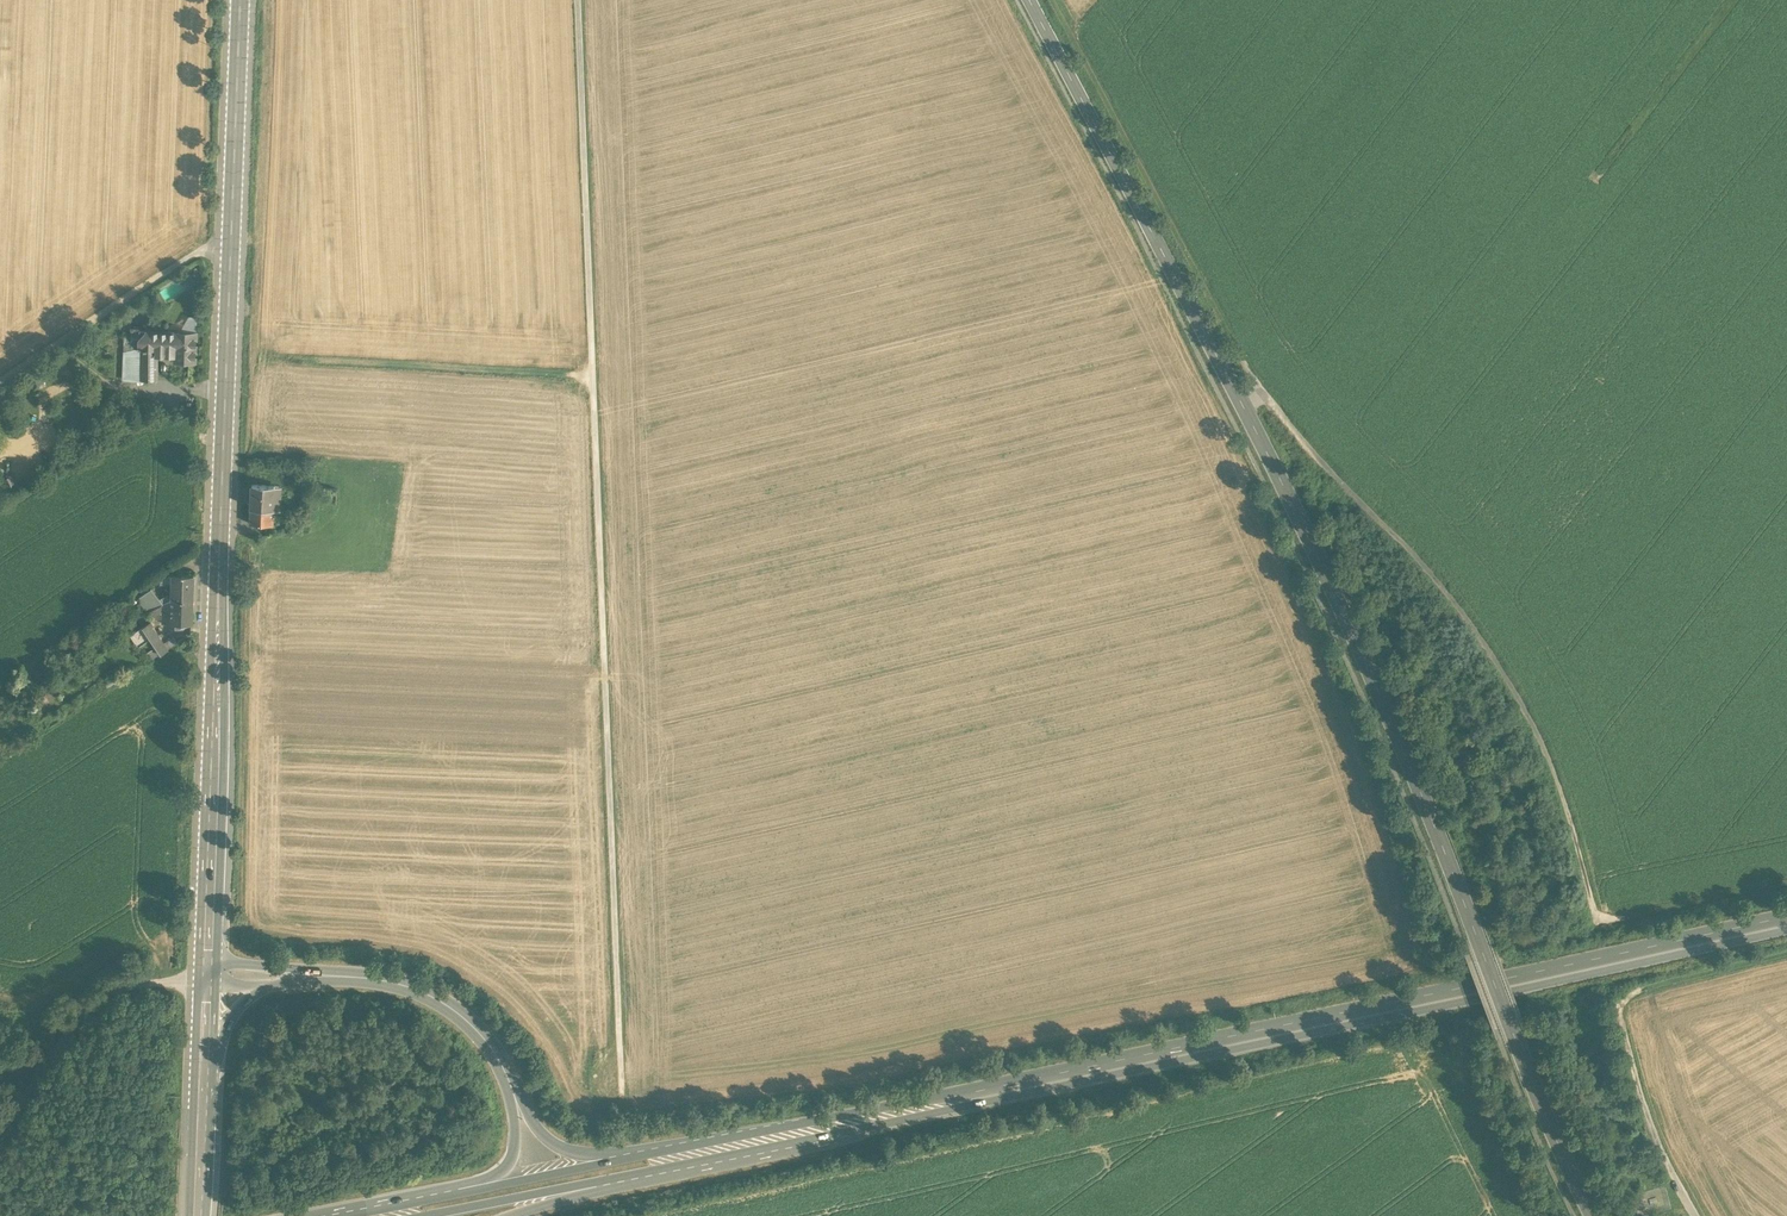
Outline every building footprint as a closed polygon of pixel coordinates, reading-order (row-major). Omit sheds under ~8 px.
[(175,333),(141,331),(142,353),(156,353),(174,353),(175,333)] [(196,333),(175,333),(174,353),(174,360),(188,360),(195,361),(196,333)] [(156,381),(156,353),(142,353),(117,353),(116,381),(156,381)] [(33,385),(40,395),(49,389),(42,379),(33,385)] [(274,485),(252,484),(250,523),(272,524),(273,506),(274,485)] [(284,485),(274,485),(273,506),(283,507),(284,485)] [(160,583),(166,583),(172,584),(172,574),(168,573),(160,579),(160,583)] [(182,574),(172,574),(172,584),(166,583),(165,590),(172,590),(171,598),(193,599),(194,574),(185,574),(182,574)] [(151,588),(138,597),(148,610),(163,603),(158,597),(151,588)] [(168,593),(158,597),(163,603),(171,598),(168,593)] [(193,599),(171,598),(163,603),(162,622),(175,622),(175,626),(180,626),(181,625),(189,625),(189,623),(193,623),(193,599)] [(154,623),(151,619),(143,625),(151,637),(156,645),(163,641),(160,635),(162,634),(159,628),(157,630),(153,624),(154,623)] [(143,625),(130,633),(138,646),(151,637),(143,625)] [(173,636),(164,642),(168,648),(177,642),(173,636)] [(163,641),(156,645),(161,652),(167,648),(168,648),(164,642),(163,641)] [(156,645),(148,650),(153,658),(161,652),(156,645)]
